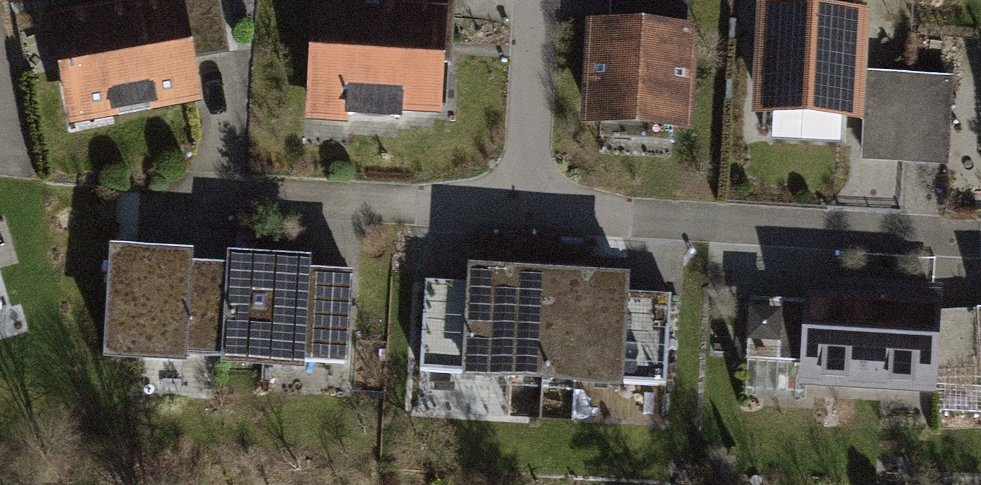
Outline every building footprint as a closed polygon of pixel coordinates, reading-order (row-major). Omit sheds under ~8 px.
[(56,26),(77,137),(203,113),(195,71),(234,64),(222,0),(194,0),(56,26)] [(461,0),(392,0),(392,10),(451,12),(461,12),(461,0)] [(451,12),(392,10),(323,9),(320,129),(385,130),(448,131),(451,12)] [(872,22),(767,17),(761,131),(867,136),(869,81),(872,22)] [(640,33),(590,30),(583,139),(697,146),(704,37),(640,33)] [(957,85),(869,81),(867,136),(865,169),(953,173),(957,85)] [(198,267),(119,265),(116,381),(191,382),(192,365),(233,366),(235,282),(198,281),(198,267)] [(235,271),(235,282),(233,366),(233,388),(315,389),(315,376),(355,376),(356,288),(315,287),(315,272),(235,271)] [(637,301),(638,286),(475,279),(474,291),(450,290),(425,289),(421,379),(473,381),(473,396),(626,403),(627,388),(672,390),(676,303),(657,302),(637,301)] [(945,297),(814,288),(812,311),(755,308),(751,369),(807,373),(806,399),(938,407),(945,297)]
